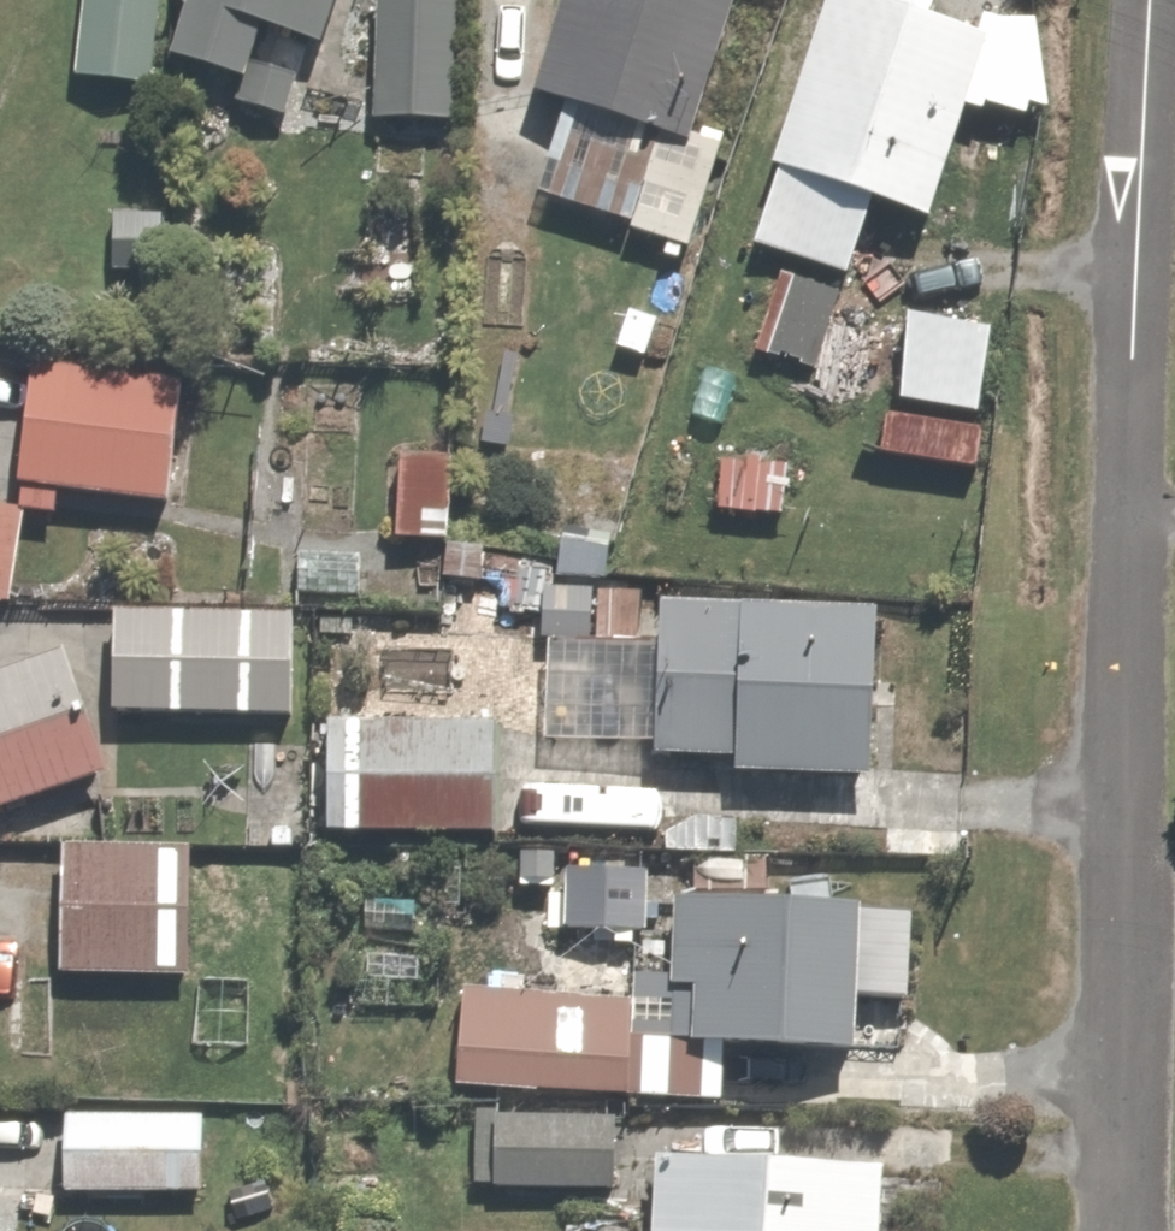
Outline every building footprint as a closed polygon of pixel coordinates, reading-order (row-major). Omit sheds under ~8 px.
[(94,84),(174,88),(179,0),(99,0),(94,84)] [(191,4),(210,11),(190,68),(261,92),(256,107),(311,127),(324,90),(332,93),(365,0),(193,0),(191,4)] [(391,129),(474,128),(473,0),(391,0),(391,129)] [(551,86),(588,101),(564,162),(683,210),(768,0),(586,0),(551,86)] [(893,213),(963,236),(1031,34),(930,0),(853,0),(794,175),(830,186),(803,265),(868,287),(893,213)] [(208,219),(131,214),(127,279),(205,284),(208,219)] [(862,310),(800,277),(767,342),(829,374),(862,310)] [(929,353),(899,333),(858,396),(889,416),(929,353)] [(208,377),(55,366),(47,489),(199,499),(208,377)] [(475,462),(420,460),(417,544),(472,545),(475,462)] [(905,609),(570,594),(563,745),(683,750),(682,768),(897,778),(905,609)] [(131,620),(128,714),(312,719),(315,625),(131,620)] [(107,838),(109,663),(0,662),(0,836),(107,838)] [(520,728),(340,731),(341,850),(522,847),(520,728)] [(209,853),(86,852),(85,977),(207,978),(209,853)] [(662,872),(575,871),(574,933),(661,935),(662,872)] [(921,914),(691,911),(690,994),(718,994),(717,1051),(878,1053),(878,1008),(920,1008),(921,914)] [(259,982),(205,987),(211,1051),(265,1046),(259,982)] [(648,996),(473,990),(470,1087),(684,1095),(685,1039),(646,1038),(648,996)] [(627,1117),(508,1115),(506,1196),(625,1198),(627,1117)] [(227,1117),(77,1118),(78,1198),(227,1196),(227,1117)] [(672,1169),(669,1230),(897,1230),(899,1179),(672,1169)]
